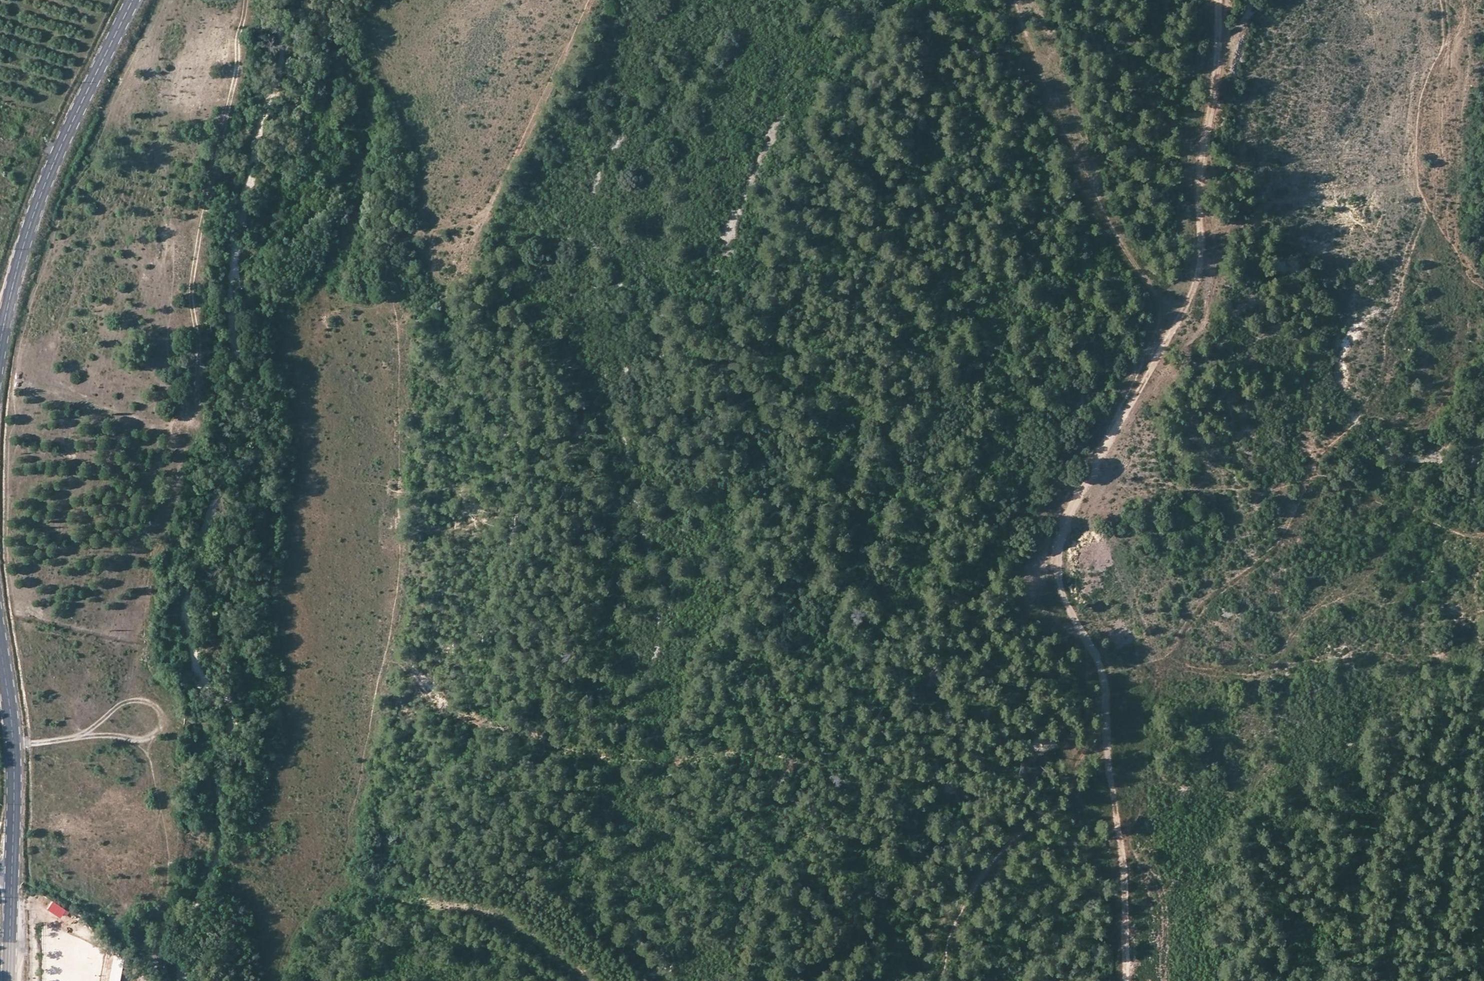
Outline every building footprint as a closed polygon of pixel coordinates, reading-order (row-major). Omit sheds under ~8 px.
[(60,917),(65,908),(51,899),(46,908),(60,917)]
